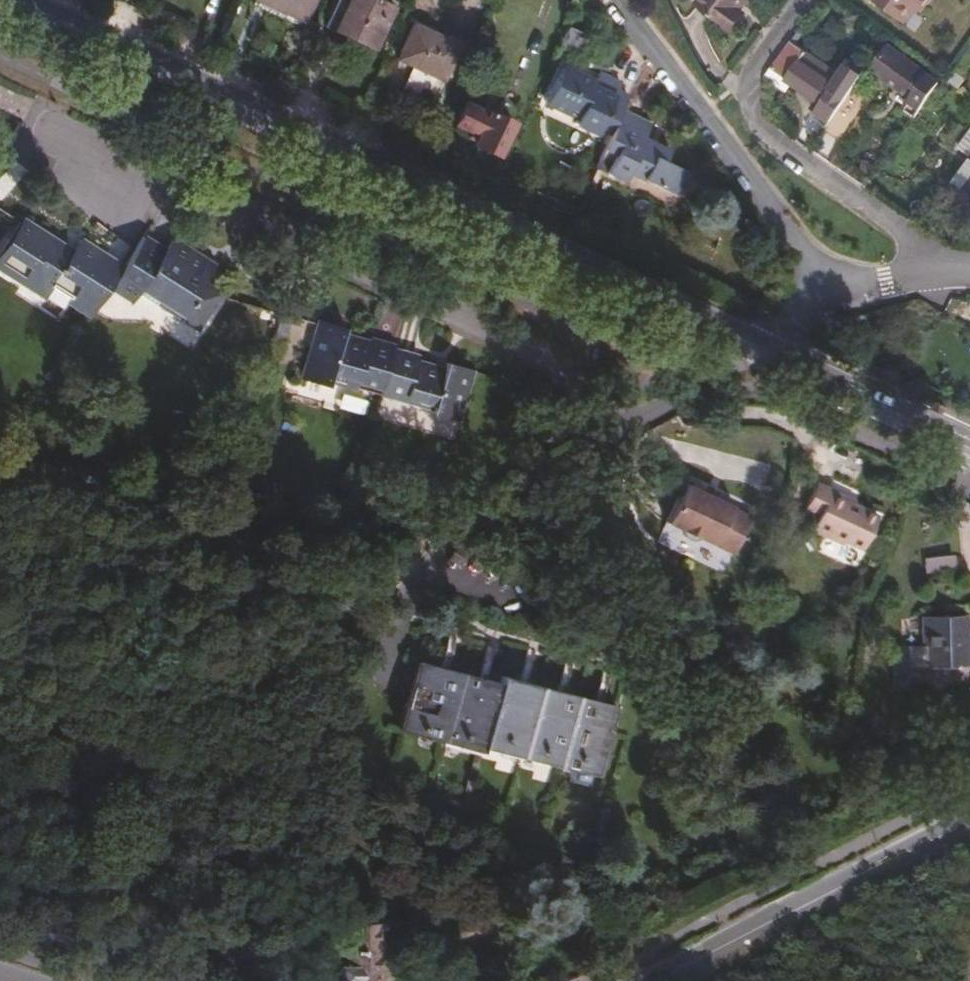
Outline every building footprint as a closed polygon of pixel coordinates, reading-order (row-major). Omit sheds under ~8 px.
[(314,0),(260,0),(258,3),(303,25),(314,0)] [(698,13),(731,37),(746,18),(742,15),(751,5),(754,0),(708,0),(698,13)] [(933,0),(876,0),(870,10),(895,28),(907,13),(913,17),(918,21),(933,0)] [(742,15),(746,18),(754,8),(751,5),(742,15)] [(364,76),(384,33),(337,11),(315,54),(364,76)] [(900,33),(913,17),(907,13),(895,28),(900,33)] [(593,42),(573,32),(564,51),(584,60),(593,42)] [(441,87),(456,54),(412,35),(398,67),(441,87)] [(809,125),(823,136),(832,124),(841,112),(847,103),(850,99),(860,85),(845,74),(835,87),(789,53),(770,80),(791,95),(817,113),(809,125)] [(905,115),(916,125),(929,107),(940,91),(890,53),(875,75),(913,104),(905,115)] [(626,122),(633,106),(621,101),(624,92),(602,82),(597,89),(566,76),(549,111),(581,127),(579,133),(601,143),(605,138),(615,142),(626,122)] [(956,79),(949,89),(958,96),(965,87),(956,79)] [(940,91),(929,107),(936,112),(952,91),(949,89),(944,85),(940,91)] [(847,103),(841,112),(856,122),(862,114),(847,103)] [(459,128),(473,135),(481,138),(476,150),(500,161),(515,128),(484,112),(481,116),(467,110),(459,128)] [(615,142),(604,168),(615,173),(610,185),(628,193),(635,184),(683,206),(694,183),(670,171),(675,161),(649,149),(656,136),(626,122),(615,142)] [(481,138),(473,135),(467,147),(476,150),(481,138)] [(959,156),(969,164),(969,142),(959,156)] [(969,190),(969,167),(946,199),(957,207),(969,190)] [(957,207),(969,216),(969,190),(957,207)] [(81,234),(73,248),(52,236),(53,233),(22,214),(0,248),(0,267),(45,296),(63,269),(82,281),(70,300),(94,316),(127,263),(81,234)] [(168,252),(145,237),(114,288),(137,303),(145,289),(186,316),(188,312),(207,323),(226,294),(208,283),(217,267),(174,240),(168,252)] [(465,420),(479,368),(452,360),(451,369),(425,361),(427,355),(401,349),(404,341),(377,334),(377,337),(349,332),(352,322),(325,317),(311,369),(337,375),(340,364),(369,372),(371,365),(394,372),(391,380),(416,387),(414,394),(441,401),(438,413),(465,420)] [(533,385),(530,400),(551,406),(555,391),(533,385)] [(695,485),(678,523),(693,530),(695,536),(705,541),(711,538),(746,554),(762,517),(743,508),(744,507),(695,485)] [(860,560),(879,515),(815,485),(804,510),(819,520),(813,537),(860,560)] [(463,531),(458,541),(468,547),(474,538),(463,531)] [(458,541),(451,552),(462,559),(469,547),(468,547),(458,541)] [(930,672),(967,671),(966,642),(963,617),(921,619),(924,672),(930,672)] [(605,729),(610,703),(499,670),(497,677),(418,653),(398,720),(478,745),(480,739),(592,772),(605,729)] [(931,696),(930,672),(924,672),(906,673),(907,696),(931,696)] [(500,943),(501,922),(479,918),(444,920),(443,936),(444,940),(500,943)] [(444,920),(412,921),(411,935),(443,936),(444,920)] [(377,921),(347,922),(348,970),(340,971),(340,980),(379,980),(377,921)]
